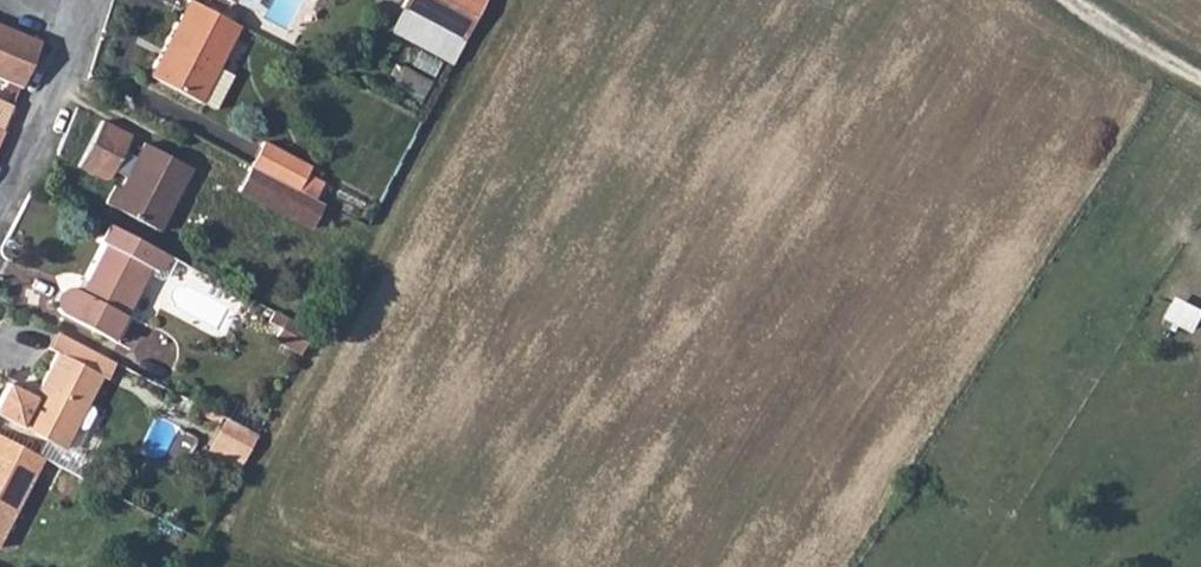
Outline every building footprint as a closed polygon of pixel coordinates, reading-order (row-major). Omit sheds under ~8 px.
[(201,0),(184,0),(147,71),(196,97),(238,20),(201,0)] [(398,4),(460,39),(473,15),(450,2),(446,0),(400,0),(398,4)] [(450,2),(473,15),(480,0),(451,0),(450,2)] [(18,85),(37,36),(0,22),(0,78),(18,85)] [(0,129),(11,104),(0,99),(0,129)] [(100,117),(75,162),(100,175),(106,174),(110,167),(123,174),(117,185),(112,182),(103,199),(156,228),(190,165),(142,139),(134,154),(121,147),(129,132),(100,117)] [(260,138),(247,163),(294,188),(307,163),(260,138)] [(294,188),(247,163),(234,186),(307,225),(320,202),(294,188)] [(166,254),(105,221),(95,238),(101,241),(77,284),(70,282),(66,282),(61,283),(56,287),(54,292),(53,297),(55,302),(57,306),(61,310),(108,336),(146,265),(151,268),(156,268),(159,267),(166,254)] [(302,350),(308,336),(286,328),(281,342),(302,350)] [(58,330),(50,347),(57,350),(100,374),(106,377),(115,361),(58,330)] [(57,350),(32,395),(5,380),(0,390),(0,412),(60,445),(100,374),(57,350)] [(229,416),(209,452),(242,471),(262,435),(229,416)] [(43,457),(0,434),(0,537),(43,457)]
